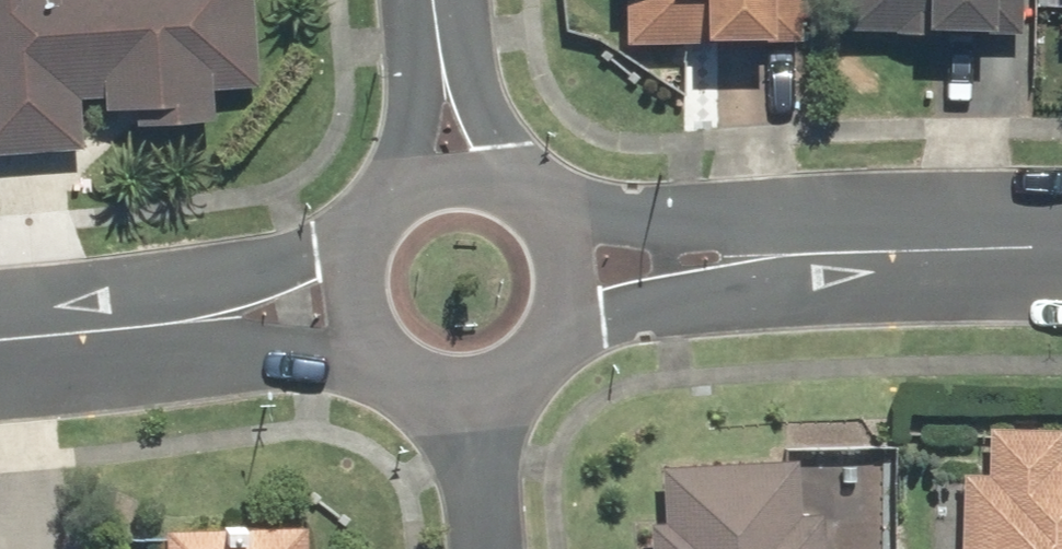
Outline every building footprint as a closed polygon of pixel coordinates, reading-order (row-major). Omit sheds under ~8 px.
[(77,157),(74,131),(215,119),(213,96),(260,92),(253,0),(0,0),(0,163),(77,157)] [(764,0),(611,0),(611,45),(764,45),(764,0)] [(848,38),(988,39),(988,0),(848,0),(848,38)] [(1059,461),(1060,431),(979,429),(978,473),(954,473),(952,548),(1061,548),(1061,461),(1059,461)] [(664,519),(634,520),(635,548),(824,548),(823,514),(798,514),(796,456),(663,459),(664,519)] [(223,538),(163,535),(163,548),(305,548),(305,541),(305,530),(223,526),(223,538)]
